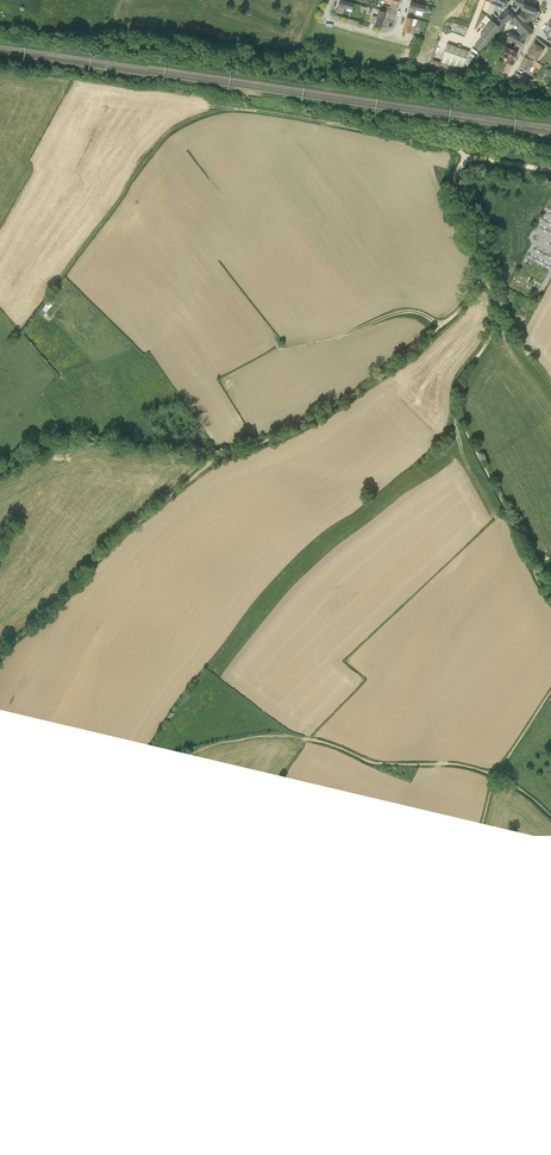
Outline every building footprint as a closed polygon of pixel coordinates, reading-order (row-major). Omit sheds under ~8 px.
[(411,7),(417,9),(419,4),(426,6),(427,0),(412,0),(411,7)] [(502,23),(505,20),(509,11),(506,10),(507,7),(502,5),(499,4),(494,2),(490,13),(495,15),(493,20),(502,23)] [(383,4),(382,10),(389,12),(388,16),(395,18),(398,7),(383,4)] [(510,21),(508,18),(505,20),(502,23),(494,32),(499,37),(502,38),(504,33),(509,29),(510,30),(511,30),(514,33),(512,34),(518,40),(526,46),(526,45),(527,46),(532,42),(526,31),(526,30),(527,31),(528,32),(532,26),(534,28),(535,28),(536,28),(537,28),(538,27),(540,25),(540,24),(540,23),(540,22),(539,20),(538,19),(531,16),(532,14),(525,11),(517,8),(515,13),(513,13),(510,21)] [(337,9),(334,20),(342,22),(343,17),(350,19),(352,13),(337,9)] [(409,11),(406,22),(413,24),(414,19),(423,21),(424,15),(409,11)] [(370,26),(369,32),(380,35),(384,21),(377,19),(375,27),(370,26)] [(405,27),(402,41),(412,44),(414,37),(410,36),(412,28),(405,27)] [(499,37),(494,32),(490,29),(479,44),(481,46),(473,56),(480,62),(499,37)] [(523,50),(518,47),(508,42),(506,44),(508,45),(506,50),(510,52),(511,50),(523,56),(524,52),(525,51),(523,50)] [(436,50),(428,71),(430,72),(429,75),(437,77),(438,73),(431,70),(438,51),(436,50)] [(440,74),(438,81),(457,84),(458,80),(462,82),(469,61),(446,53),(439,74),(440,74)] [(544,60),(535,53),(527,65),(533,70),(536,72),(544,60)] [(517,63),(506,58),(501,67),(507,69),(506,72),(511,75),(517,63)] [(525,67),(521,78),(530,82),(533,75),(540,79),(542,75),(536,72),(533,70),(533,71),(525,67)] [(519,85),(517,89),(531,95),(533,91),(519,85)] [(535,296),(532,302),(537,304),(540,299),(535,296)] [(48,301),(38,312),(42,316),(52,304),(52,303),(54,301),(51,299),(49,301),(48,301)] [(515,324),(512,328),(519,333),(522,328),(515,324)]
